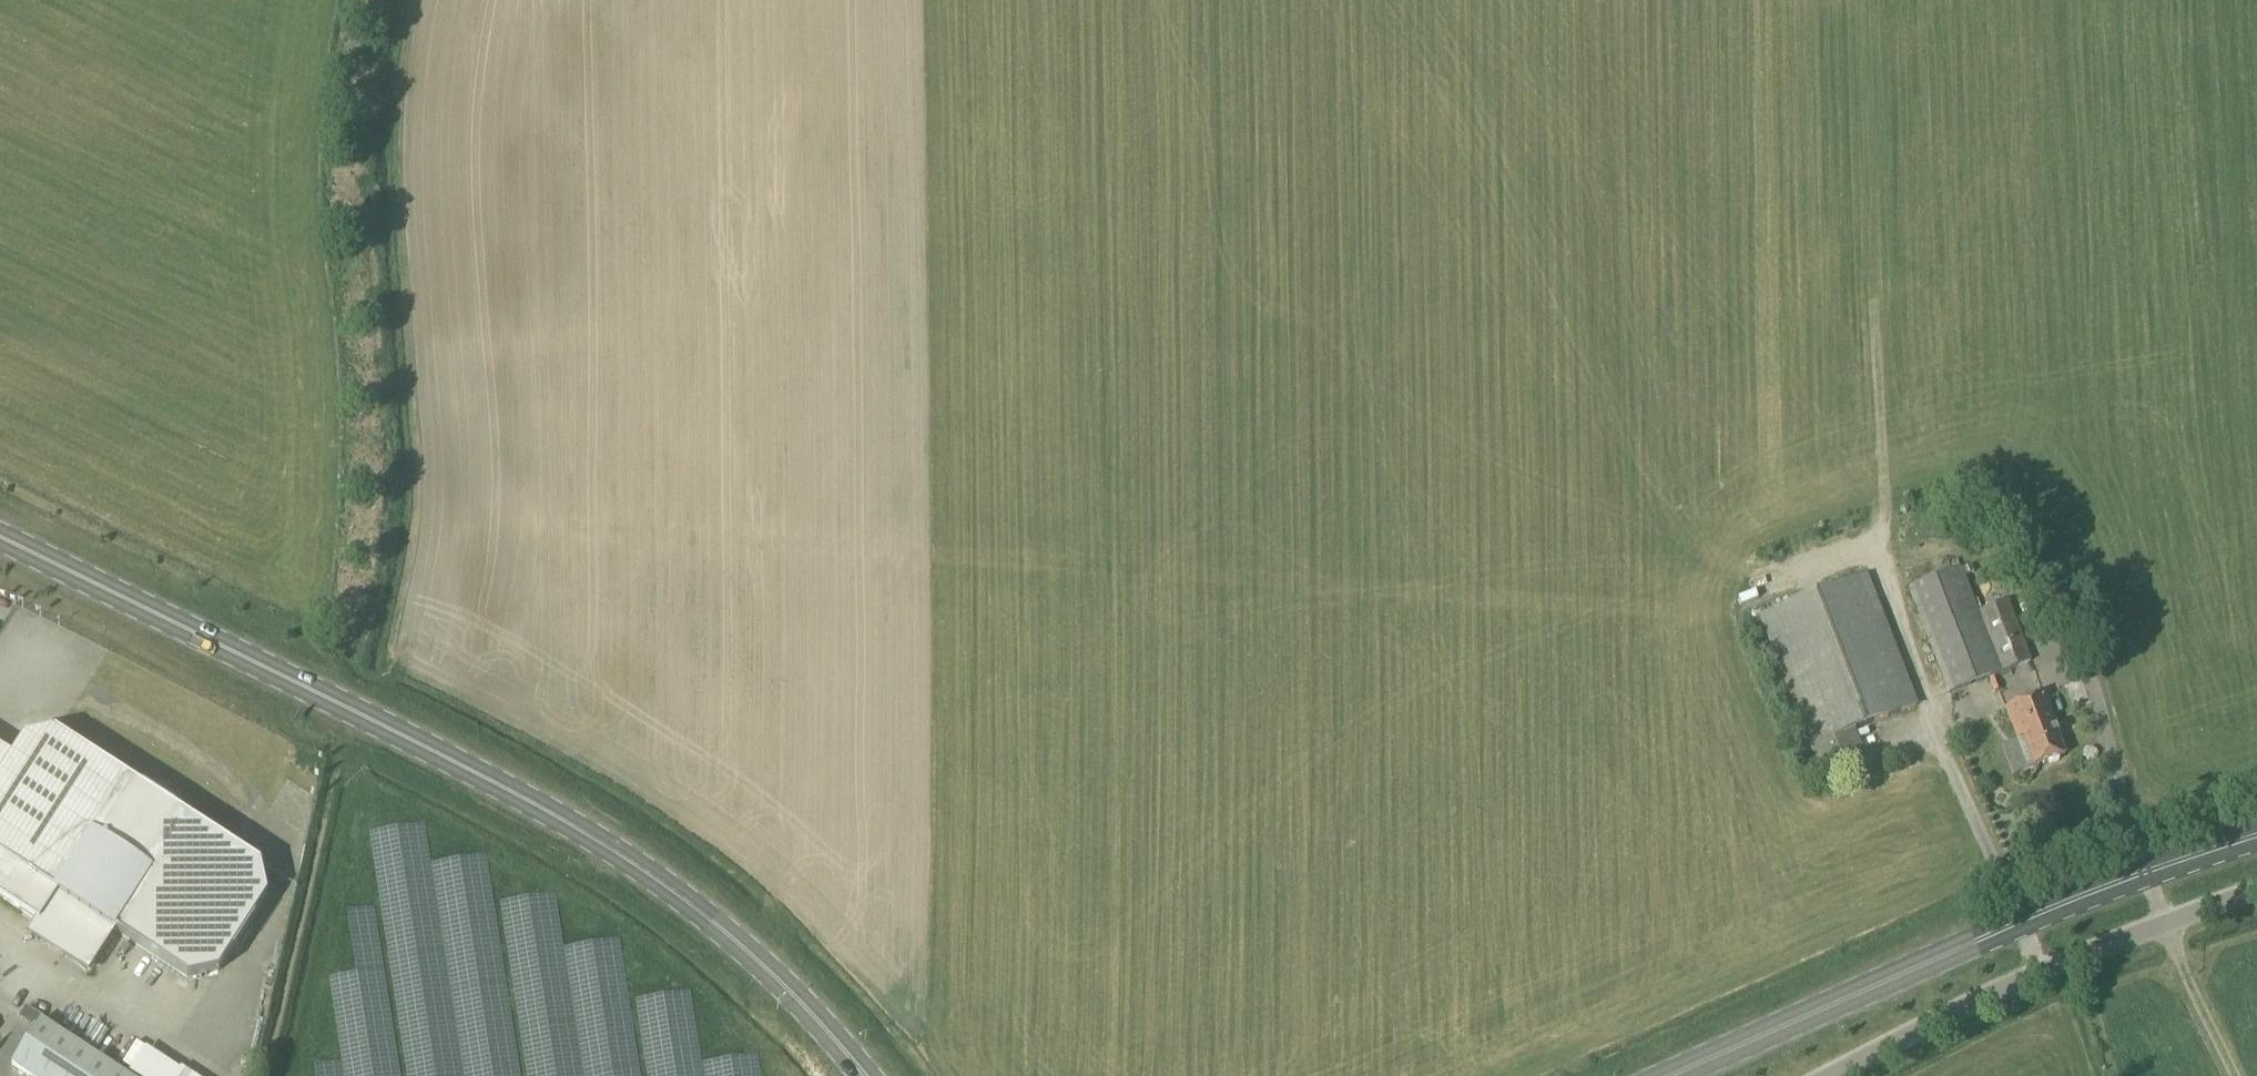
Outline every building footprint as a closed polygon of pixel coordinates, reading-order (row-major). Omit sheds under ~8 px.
[(1978,615),(1960,570),(1908,589),(1949,694),(2030,663),(2007,604),(1978,615)] [(1818,767),(1861,750),(1854,731),(1916,707),(1866,577),(1760,618),(1818,767)] [(2064,756),(2053,727),(2055,727),(2043,696),(2005,710),(2017,741),(2022,739),(2034,768),(2048,763),(2050,765),(2058,762),(2059,758),(2064,756)] [(22,911),(36,921),(26,936),(87,976),(116,932),(189,979),(220,973),(269,897),(262,866),(56,733),(25,739),(13,758),(0,749),(0,897),(22,911)] [(77,1003),(64,1023),(106,1051),(119,1032),(77,1003)] [(42,1022),(13,1066),(28,1075),(125,1075),(42,1022)] [(130,1066),(146,1075),(204,1075),(147,1039),(130,1066)]
